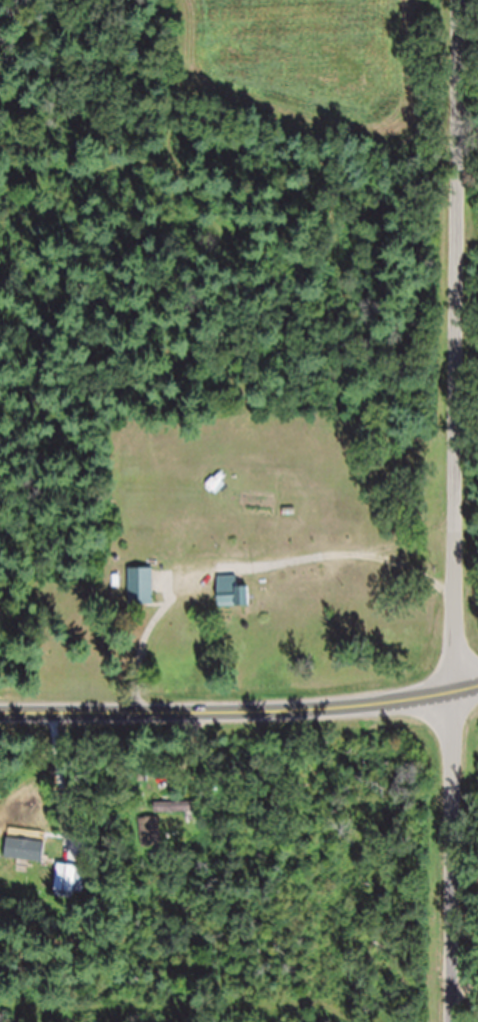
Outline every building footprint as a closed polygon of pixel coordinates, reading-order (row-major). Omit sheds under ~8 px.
[(130,616),(154,616),(154,580),(130,580),(130,616)] [(218,587),(218,619),(248,619),(248,599),(239,599),(239,587),(218,587)] [(155,813),(155,824),(193,824),(193,813),(155,813)] [(143,854),(162,854),(162,830),(143,830),(143,854)] [(46,854),(7,849),(5,868),(44,874),(46,854)] [(87,877),(58,876),(57,906),(86,907),(87,877)]
